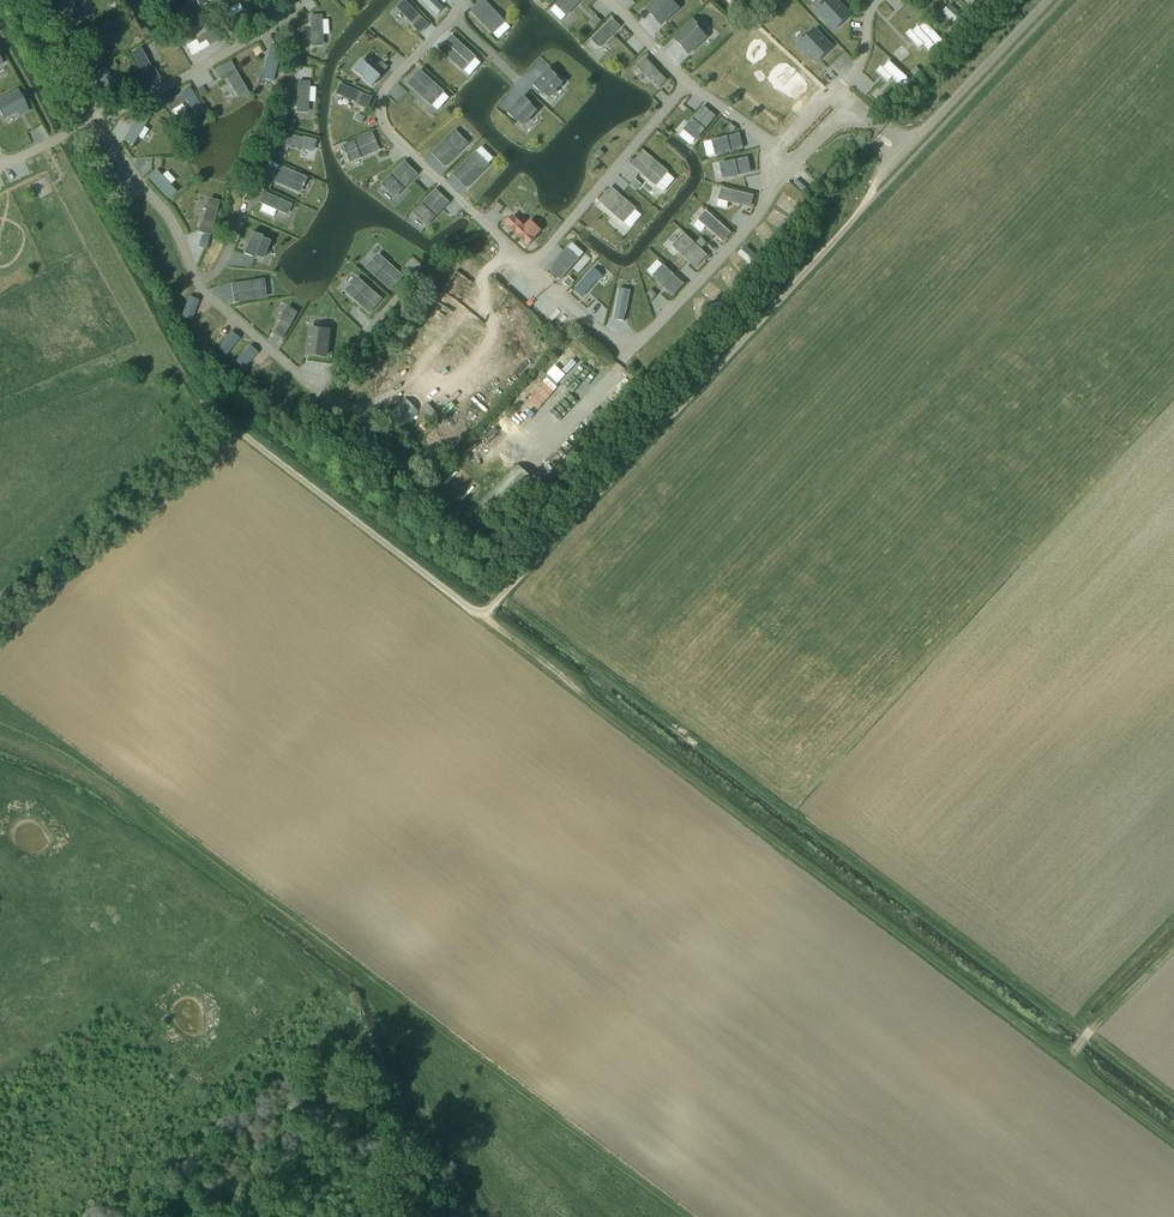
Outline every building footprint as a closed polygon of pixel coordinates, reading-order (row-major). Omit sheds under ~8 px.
[(72,21),(81,16),(73,0),(61,0),(72,21)] [(437,16),(444,8),(436,0),(421,0),(437,16)] [(493,33),(505,22),(484,0),(482,0),(471,10),(493,33)] [(557,5),(567,15),(581,0),(561,0),(557,5)] [(653,2),(656,5),(649,12),(661,25),(679,8),(673,2),(674,0),(656,0),(653,2)] [(838,27),(850,15),(836,0),(830,0),(827,3),(826,1),(816,10),(828,23),(831,20),(838,27)] [(984,0),(964,0),(975,10),(984,0)] [(429,25),(405,1),(398,8),(416,26),(415,27),(420,33),(429,25)] [(250,5),(224,21),(230,31),(256,15),(250,5)] [(954,21),(959,26),(966,19),(960,14),(959,15),(953,9),(948,14),(955,20),(954,21)] [(321,15),(310,16),(312,47),(313,47),(313,45),(323,44),(321,15)] [(596,17),(591,23),(595,27),(601,21),(596,17)] [(599,47),(620,27),(613,19),(592,40),(599,47)] [(702,29),(693,20),(681,32),(683,34),(676,41),(688,54),(706,37),(700,31),(702,29)] [(923,43),(924,44),(929,50),(935,45),(937,47),(944,42),(925,22),(919,28),(918,26),(912,31),(923,43)] [(216,28),(187,45),(193,55),(221,38),(216,28)] [(819,59),(832,47),(815,29),(809,35),(807,34),(798,43),(810,55),(813,52),(819,59)] [(440,48),(464,70),(475,57),(452,36),(440,48)] [(281,47),(270,44),(261,77),(273,80),(281,47)] [(142,47),(131,52),(149,84),(161,77),(155,67),(153,68),(142,47)] [(100,65),(106,61),(104,56),(97,60),(100,65)] [(649,77),(659,88),(667,80),(646,58),(647,60),(640,66),(650,76),(648,78),(649,77)] [(112,70),(118,67),(115,60),(108,64),(112,70)] [(247,91),(230,60),(215,69),(221,80),(226,77),(237,97),(247,91)] [(362,60),(354,69),(372,86),(389,67),(382,61),(373,71),(362,60)] [(892,76),(893,77),(906,89),(912,82),(889,61),(883,68),(892,76)] [(119,92),(104,66),(94,71),(109,97),(119,92)] [(916,67),(911,73),(921,83),(927,77),(916,67)] [(549,68),(533,85),(542,93),(544,91),(550,97),(562,84),(556,78),(558,76),(549,68)] [(409,83),(432,105),(443,92),(420,71),(409,83)] [(749,73),(741,89),(747,92),(756,77),(749,73)] [(748,98),(757,104),(769,85),(760,80),(748,98)] [(309,82),(299,82),(297,112),(298,112),(298,111),(307,111),(309,82)] [(914,83),(908,90),(913,95),(920,88),(914,83)] [(372,97),(341,85),(337,94),(361,104),(360,105),(367,108),(372,97)] [(204,110),(189,86),(180,92),(180,93),(166,101),(170,109),(185,100),(195,115),(204,110)] [(197,90),(201,98),(207,94),(203,87),(197,90)] [(28,110),(18,90),(0,100),(0,112),(4,119),(21,110),(23,113),(28,110)] [(532,104),(524,96),(508,113),(516,121),(518,119),(524,124),(536,111),(530,106),(532,104)] [(685,129),(690,133),(689,134),(691,136),(692,135),(696,139),(697,139),(716,116),(704,106),(685,129)] [(147,118),(138,113),(123,138),(131,143),(147,118)] [(288,121),(287,129),(294,130),(296,122),(288,121)] [(730,123),(726,129),(733,133),(736,128),(730,123)] [(445,166),(467,143),(455,131),(433,154),(445,166)] [(303,137),(284,132),(281,143),(300,148),(314,152),(317,140),(303,136),(303,137)] [(373,134),(344,146),(350,162),(379,150),(373,134)] [(743,148),(739,134),(713,140),(715,147),(714,147),(714,150),(716,150),(717,154),(743,148)] [(600,149),(595,154),(600,158),(604,154),(600,149)] [(643,151),(632,164),(656,185),(660,180),(661,181),(662,179),(661,178),(667,172),(643,151)] [(466,187),(488,164),(476,153),(454,175),(466,187)] [(721,163),(723,170),(721,170),(722,173),(724,173),(725,178),(751,172),(748,157),(721,163)] [(405,162),(383,185),(395,196),(417,174),(405,162)] [(275,181),(299,192),(306,178),(282,167),(275,181)] [(156,173),(149,179),(168,199),(174,193),(156,173)] [(272,183),(263,179),(261,185),(270,189),(272,183)] [(636,190),(641,184),(636,179),(630,185),(636,190)] [(631,213),(635,209),(611,188),(600,201),(623,222),(629,215),(630,216),(632,214),(631,213)] [(719,199),(750,206),(753,196),(722,188),(719,199)] [(427,225),(448,202),(436,190),(414,213),(427,225)] [(264,193),(260,202),(286,214),(290,205),(292,206),(292,205),(264,193)] [(793,216),(801,204),(785,193),(776,205),(793,216)] [(218,200),(207,197),(201,221),(200,220),(197,231),(209,234),(218,200)] [(147,203),(131,215),(139,227),(156,215),(147,203)] [(784,231),(792,220),(775,208),(768,220),(784,231)] [(699,220),(723,241),(730,233),(706,212),(699,220)] [(506,223),(528,245),(536,238),(535,237),(541,231),(531,220),(525,227),(513,216),(506,223)] [(157,221),(139,232),(147,244),(164,233),(157,221)] [(766,222),(754,229),(766,247),(777,239),(766,222)] [(252,233),(244,254),(255,258),(256,256),(263,258),(269,242),(262,239),(263,236),(252,233)] [(199,247),(207,249),(210,237),(202,235),(199,247)] [(700,262),(701,262),(703,260),(703,259),(706,256),(684,236),(677,243),(698,264),(700,262)] [(153,259),(172,250),(165,237),(147,247),(153,259)] [(707,243),(701,237),(696,242),(702,248),(707,243)] [(578,259),(573,255),(574,254),(572,252),(571,253),(567,250),(567,249),(549,270),(561,279),(578,259)] [(749,263),(755,268),(762,261),(756,255),(755,256),(748,250),(743,256),(750,262),(749,263)] [(156,266),(163,278),(181,268),(173,255),(156,266)] [(391,288),(402,276),(379,255),(368,268),(391,288)] [(728,289),(741,283),(733,265),(720,271),(728,289)] [(657,273),(654,276),(654,277),(674,295),(684,284),(664,266),(659,271),(658,270),(656,272),(657,273)] [(597,272),(593,268),(574,290),(582,297),(597,280),(598,280),(603,275),(598,271),(597,272)] [(346,289),(359,274),(354,269),(340,284),(346,289)] [(172,296),(189,286),(181,273),(164,284),(172,296)] [(569,277),(564,283),(569,287),(574,282),(569,277)] [(381,299),(358,279),(347,291),(370,312),(381,299)] [(235,302),(266,297),(263,280),(232,285),(235,302)] [(711,281),(702,292),(719,304),(727,293),(711,281)] [(620,288),(614,318),(624,320),(624,321),(630,291),(620,289),(620,288)] [(651,289),(647,294),(652,299),(657,294),(651,289)] [(197,307),(199,300),(190,296),(187,304),(188,304),(185,313),(192,315),(195,307),(197,307)] [(694,299),(696,318),(706,317),(703,298),(694,299)] [(279,320),(280,321),(273,334),(283,339),(298,312),(297,314),(289,309),(282,321),(279,320)] [(326,356),(329,331),(311,329),(308,353),(326,356)] [(235,344),(240,338),(232,332),(227,338),(228,339),(223,346),(228,350),(234,343),(235,344)] [(253,358),(258,352),(251,346),(245,351),(246,352),(240,359),(246,364),(252,357),(253,358)] [(551,367),(559,374),(577,354),(570,347),(551,367)] [(271,361),(255,374),(264,385),(280,372),(271,361)] [(278,398),(293,384),(283,374),(268,388),(278,398)] [(548,377),(540,385),(550,395),(558,387),(548,377)] [(296,385),(284,402),(296,410),(307,393),(296,385)] [(406,398),(388,414),(401,428),(418,411),(406,398)] [(497,470),(515,452),(509,446),(490,466),(496,471),(497,470)] [(519,465),(506,479),(474,512),(496,531),(539,484),(519,465)]
